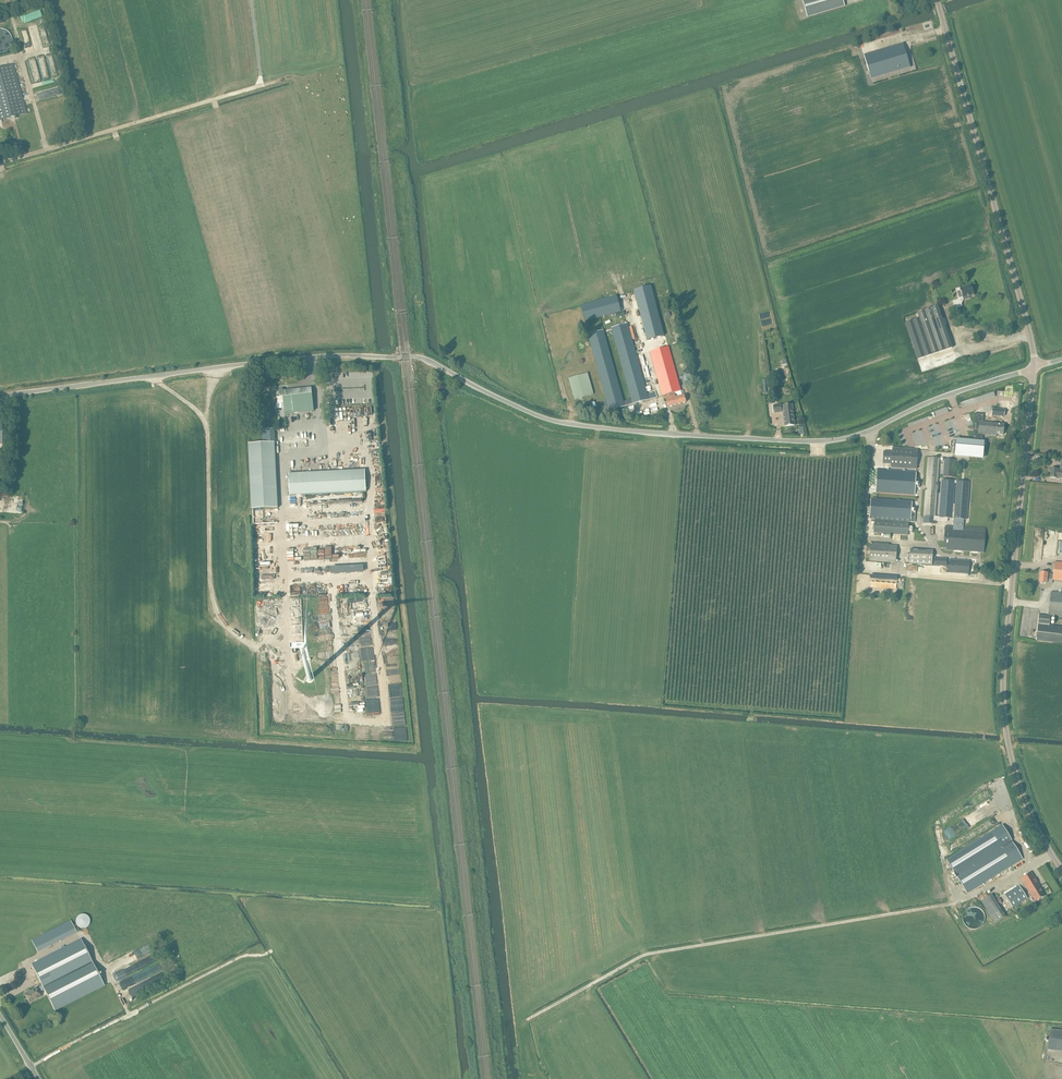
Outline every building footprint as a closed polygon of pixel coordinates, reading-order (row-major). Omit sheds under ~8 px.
[(843,1),(843,0),(802,0),(806,12),(843,1)] [(905,42),(910,65),(914,64),(909,41),(905,42)] [(864,55),(871,79),(910,68),(903,44),(864,55)] [(27,113),(13,64),(0,67),(0,121),(27,113)] [(958,299),(952,301),(954,305),(961,302),(960,299),(963,298),(964,300),(969,298),(969,297),(974,295),(971,285),(960,289),(961,290),(957,291),(958,296),(957,296),(958,299)] [(651,286),(634,291),(647,341),(663,336),(656,308),(651,286)] [(585,321),(621,312),(617,296),(581,306),(585,321)] [(943,319),(938,306),(917,313),(919,319),(905,323),(918,360),(931,355),(952,348),(945,325),(947,324),(945,318),(943,319)] [(604,330),(587,334),(588,337),(604,392),(606,401),(603,402),(605,409),(608,408),(609,411),(625,407),(629,405),(632,404),(649,400),(657,397),(656,391),(648,394),(643,378),(634,345),(627,323),(611,328),(631,399),(628,400),(628,401),(624,402),(605,332),(604,333),(604,330)] [(682,396),(681,391),(668,346),(650,351),(662,396),(675,393),(676,398),(675,395),(666,398),(668,407),(686,402),(684,395),(682,396)] [(424,377),(423,361),(416,361),(416,378),(424,377)] [(650,367),(642,369),(644,377),(652,375),(650,367)] [(574,400),(593,394),(587,373),(568,378),(574,400)] [(419,394),(427,393),(426,384),(418,384),(419,394)] [(284,403),(286,414),(314,411),(311,388),(283,392),(282,390),(280,390),(280,392),(277,392),(278,403),(284,403)] [(960,403),(961,407),(985,399),(983,394),(960,403)] [(782,412),(783,412),(785,426),(795,425),(792,404),(782,405),(782,406),(781,406),(781,404),(773,405),(774,414),(782,413),(782,412)] [(981,443),(982,435),(996,436),(997,434),(1003,435),(1004,425),(998,424),(983,422),(984,414),(982,414),(982,413),(982,412),(981,412),(980,411),(979,411),(978,411),(978,412),(977,412),(977,413),(977,414),(975,413),(972,443),(972,442),(972,441),(968,441),(968,442),(956,441),(956,443),(955,443),(954,454),(955,454),(955,455),(983,458),(983,456),(984,456),(985,445),(984,445),(984,444),(981,443)] [(275,429),(263,430),(264,443),(249,444),(252,510),(267,509),(279,508),(275,429)] [(916,469),(918,450),(893,448),(891,467),(916,469)] [(940,458),(928,457),(923,516),(936,517),(940,458)] [(954,477),(955,460),(945,459),(944,459),(943,476),(954,477)] [(1061,459),(1060,469),(1057,468),(1057,469),(1051,469),(1050,478),(1061,479),(1061,460),(1061,459)] [(368,491),(366,469),(290,474),(291,496),(368,491)] [(870,469),(869,485),(876,486),(876,493),(915,495),(915,490),(915,487),(920,488),(920,482),(916,481),(917,472),(870,469)] [(936,517),(923,516),(923,524),(935,525),(935,521),(938,521),(948,522),(948,518),(967,520),(970,482),(942,480),(940,518),(936,517)] [(869,499),(867,520),(872,520),(872,534),(907,535),(907,532),(911,532),(911,527),(907,527),(907,522),(914,522),(914,508),(910,508),(910,501),(898,501),(898,499),(894,499),(894,500),(875,499),(875,498),(870,498),(871,499),(869,499)] [(984,553),(986,529),(945,526),(943,550),(984,553)] [(1034,528),(1033,559),(1042,560),(1044,528),(1034,528)] [(895,563),(896,547),(870,545),(869,561),(895,563)] [(348,555),(348,546),(341,546),(341,552),(335,552),(335,558),(341,558),(341,556),(348,555)] [(316,549),(316,561),(325,561),(325,549),(316,549)] [(907,553),(906,560),(909,560),(909,564),(931,565),(932,551),(910,550),(909,554),(907,553)] [(969,561),(948,559),(947,573),(968,574),(969,561)] [(1047,579),(1053,580),(1052,580),(1061,581),(1061,563),(1054,562),(1053,574),(1040,573),(1039,583),(1047,583),(1047,579)] [(364,573),(364,565),(332,566),(332,574),(364,573)] [(1051,592),(1048,615),(1061,617),(1061,593),(1051,592)] [(1049,626),(1050,616),(1038,614),(1035,640),(1061,643),(1061,628),(1049,626)] [(384,661),(391,659),(391,657),(397,656),(396,650),(382,652),(384,661)] [(967,893),(1023,858),(1002,826),(947,860),(967,893)] [(1020,879),(1030,895),(1031,894),(1035,901),(1044,896),(1040,889),(1041,888),(1031,872),(1020,879)] [(1020,888),(1006,896),(1013,907),(1027,899),(1020,888)] [(982,900),(994,923),(1006,918),(993,894),(982,900)] [(972,907),(971,907),(969,908),(967,909),(965,910),(964,912),(963,914),(963,916),(963,918),(963,921),(964,923),(965,925),(966,926),(968,927),(971,928),(973,929),(976,929),(978,928),(980,927),(982,925),(984,923),(984,921),(985,919),(985,917),(985,915),(984,913),(983,912),(982,910),(980,909),(979,908),(977,907),(975,907),(973,907),(972,907)] [(82,928),(83,928),(84,928),(85,928),(87,928),(88,927),(88,926),(89,925),(90,924),(90,923),(90,921),(90,920),(90,919),(89,918),(88,917),(88,916),(87,915),(85,915),(84,914),(83,914),(82,914),(81,915),(79,915),(78,916),(78,917),(77,918),(76,919),(76,920),(76,921),(76,923),(76,924),(77,925),(78,926),(78,927),(79,928),(81,928),(82,928)] [(31,940),(38,952),(77,933),(71,920),(31,940)] [(41,997),(39,992),(44,990),(93,965),(94,965),(81,940),(32,965),(42,986),(37,988),(36,988),(25,994),(30,1003),(41,997)] [(153,976),(162,973),(158,964),(143,969),(146,979),(148,978),(149,981),(151,981),(149,977),(153,976)] [(55,1011),(104,986),(94,965),(93,965),(44,990),(55,1010),(55,1011)] [(1049,1034),(1044,1033),(1043,1049),(1047,1049),(1047,1050),(1061,1051),(1061,1028),(1061,1030),(1049,1029),(1049,1034)]
